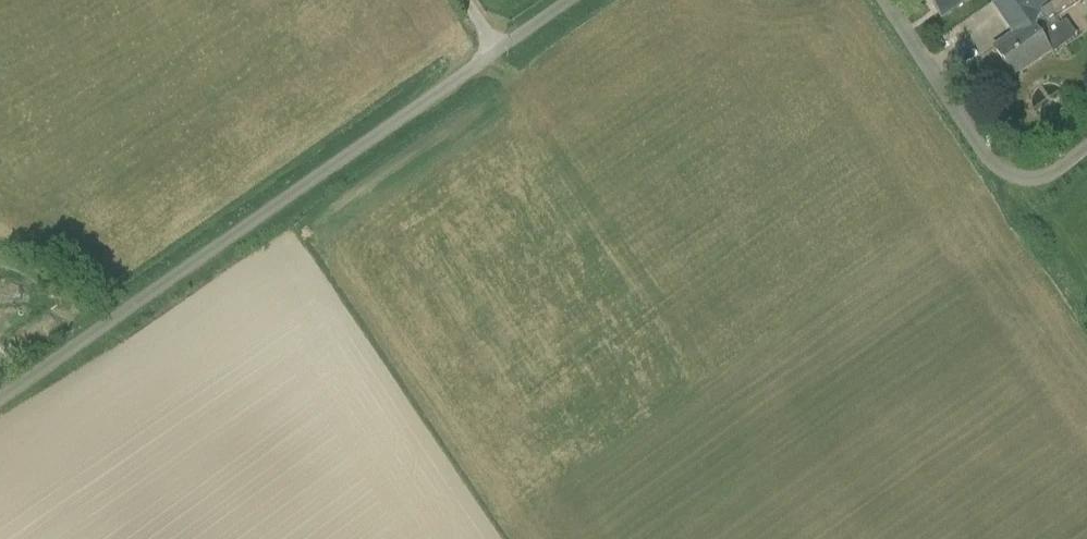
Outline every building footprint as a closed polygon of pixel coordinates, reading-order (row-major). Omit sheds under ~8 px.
[(937,0),(932,4),(942,19),(968,0),(937,0)] [(994,50),(1014,76),(1050,50),(1052,53),(1065,43),(1054,28),(1059,24),(1054,16),(1078,0),(1002,0),(995,5),(1015,35),(994,50)]
